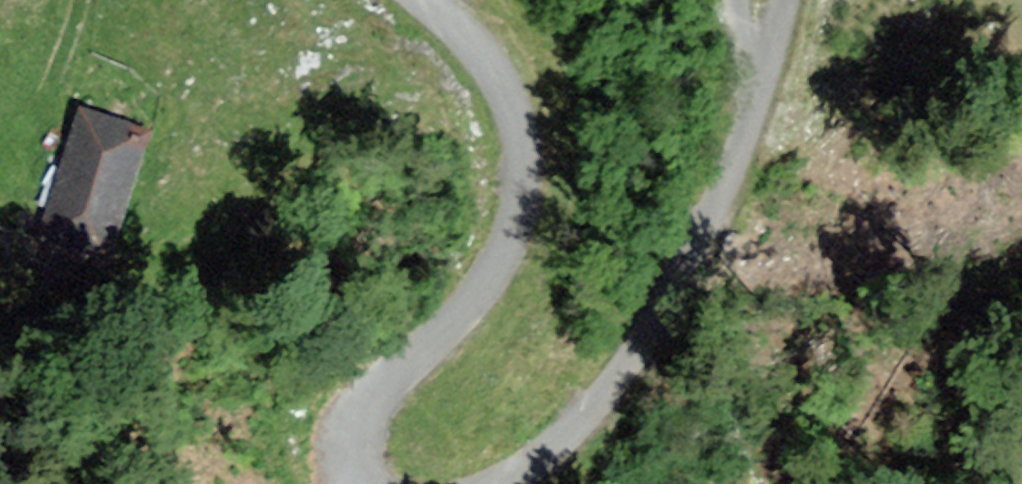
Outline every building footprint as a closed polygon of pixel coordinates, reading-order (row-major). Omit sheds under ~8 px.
[(145,132),(86,113),(51,220),(110,239),(145,132)]
